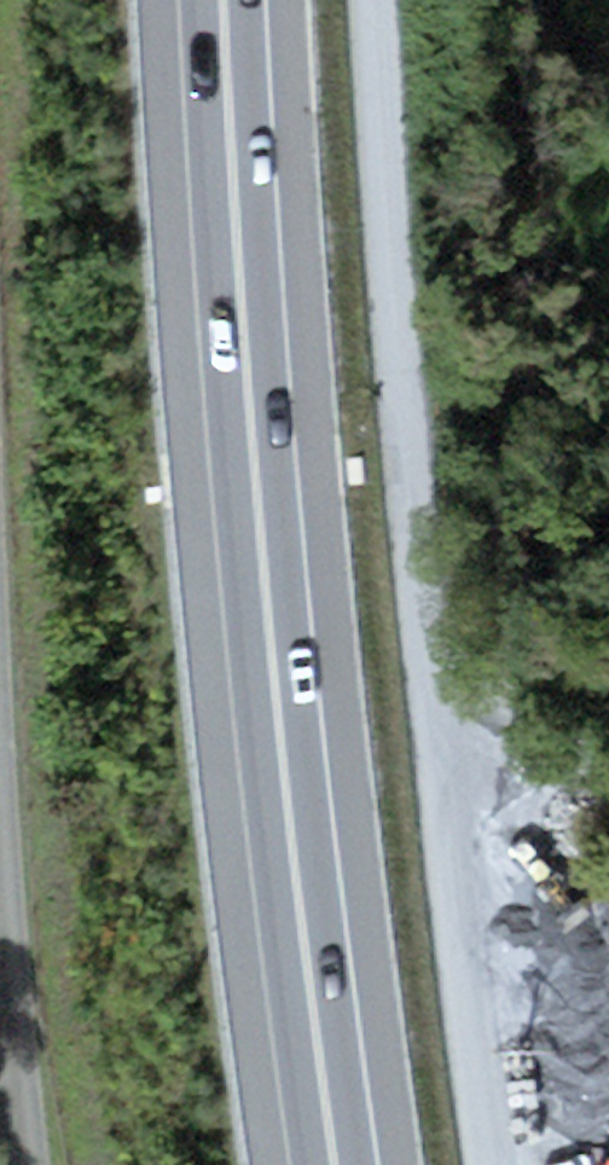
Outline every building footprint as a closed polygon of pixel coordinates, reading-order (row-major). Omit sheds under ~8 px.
[(544,920),(601,913),(592,841),(535,848),(544,920)]
